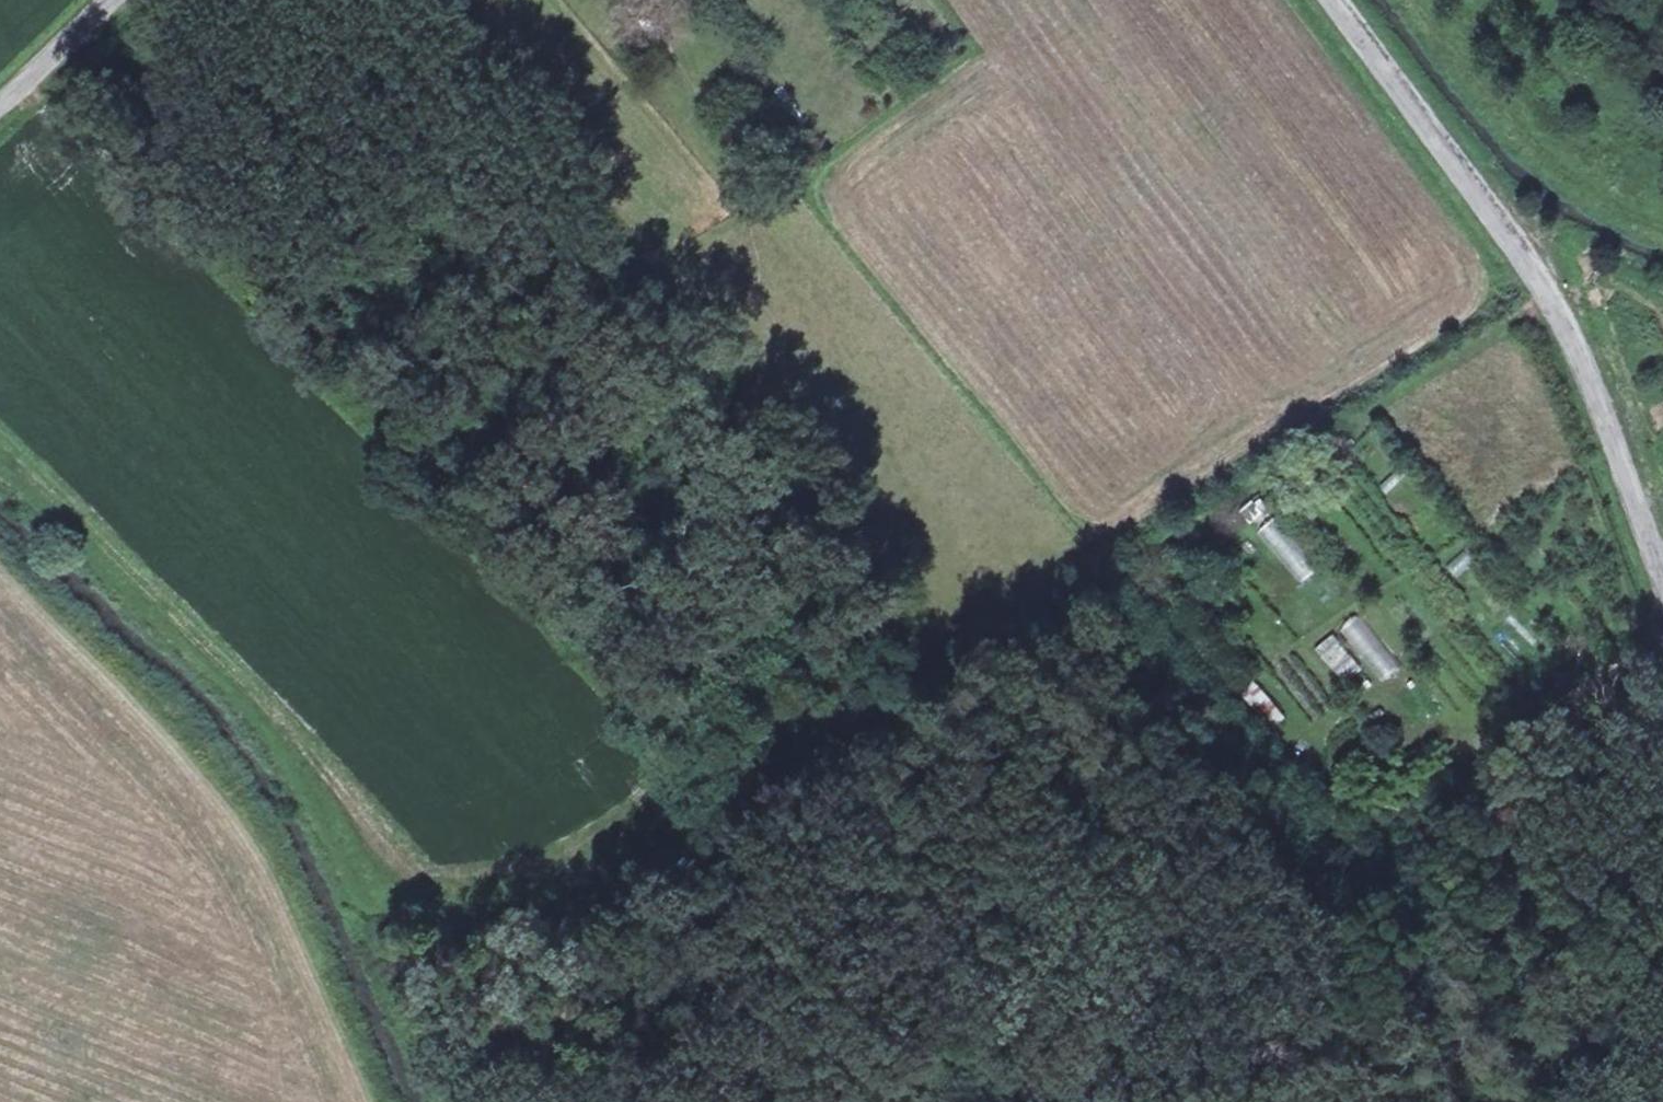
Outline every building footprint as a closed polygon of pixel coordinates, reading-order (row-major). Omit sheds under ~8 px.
[(417,480),(414,483),(431,502),(435,499),(417,480)] [(1279,515),(1261,526),(1300,586),(1318,575),(1279,515)] [(1377,683),(1398,672),(1366,611),(1345,622),(1377,683)] [(1315,645),(1342,684),(1360,672),(1334,633),(1315,645)] [(1252,679),(1238,692),(1271,729),(1285,717),(1252,679)] [(1369,827),(1366,820),(1341,834),(1345,841),(1369,827)]
